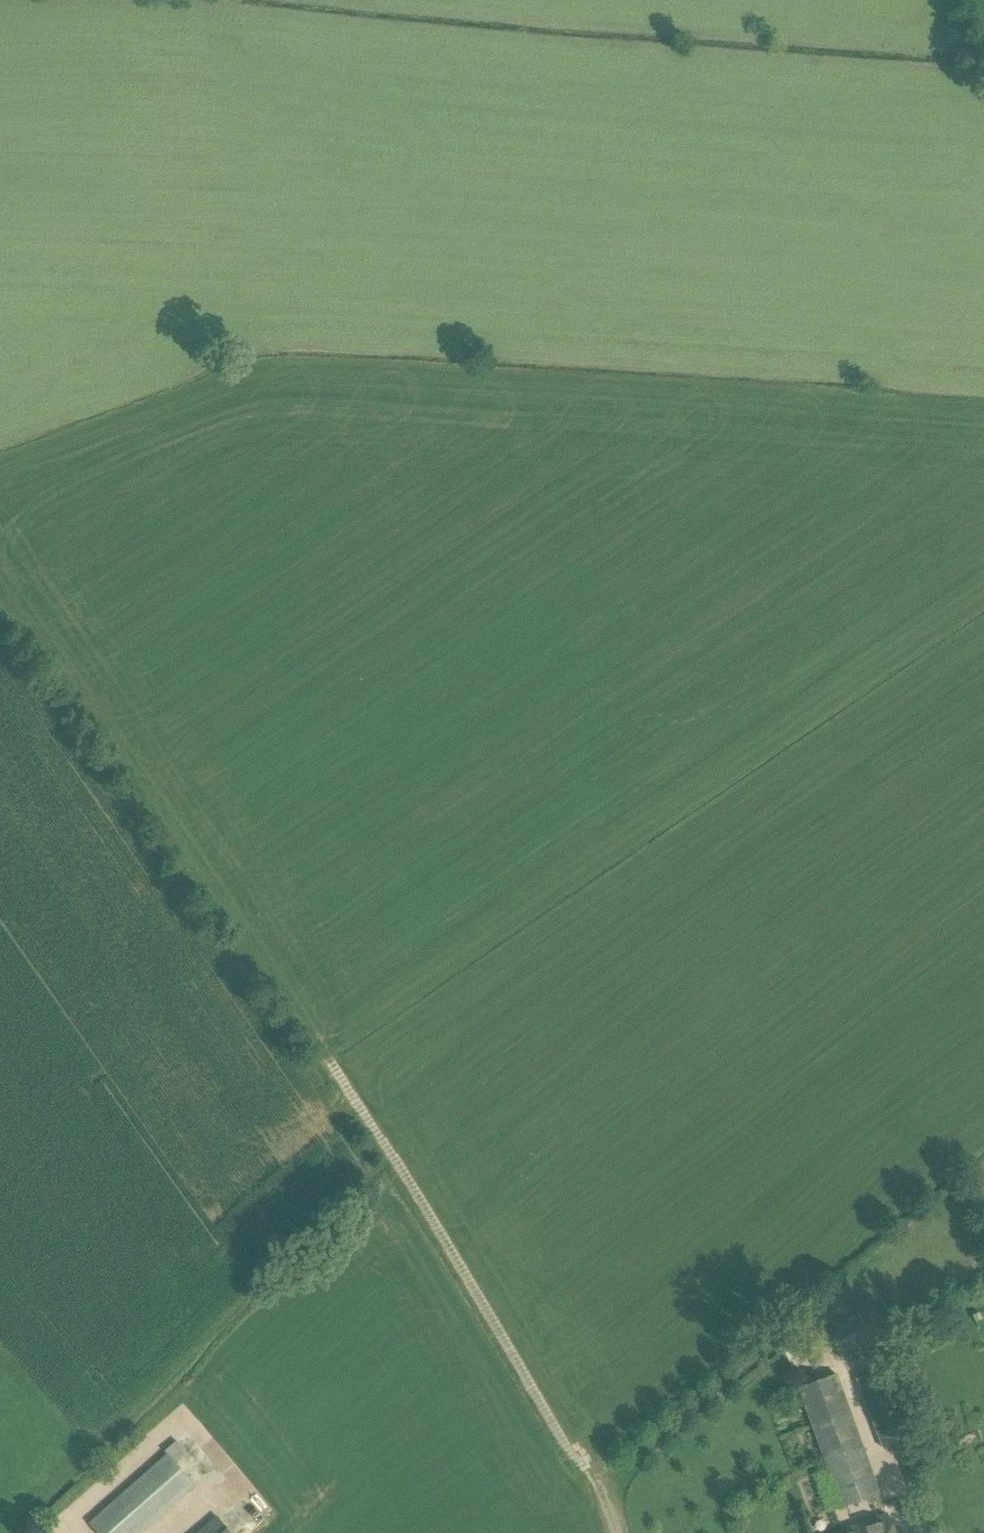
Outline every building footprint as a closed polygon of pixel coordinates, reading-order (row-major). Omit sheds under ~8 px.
[(839,1374),(799,1388),(844,1508),(881,1494),(839,1374)] [(197,1485),(177,1463),(189,1453),(178,1440),(166,1451),(168,1453),(90,1523),(98,1532),(143,1532),(197,1485)] [(837,1532),(895,1532),(888,1515),(837,1532)] [(218,1516),(198,1532),(232,1532),(218,1516)]
